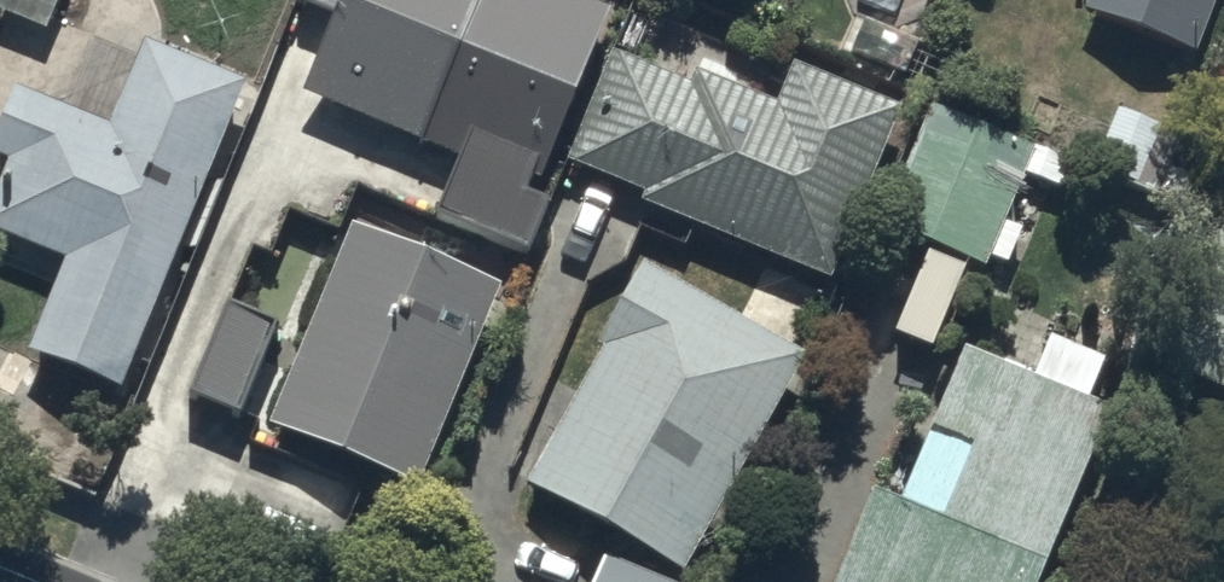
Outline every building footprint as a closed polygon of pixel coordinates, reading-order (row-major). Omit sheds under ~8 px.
[(47,34),(61,0),(0,0),(0,15),(47,34)] [(484,0),(302,0),(300,5),(335,20),(302,97),(423,147),(484,0)] [(575,0),(484,0),(423,147),(461,163),(437,220),(529,258),(550,206),(528,197),(534,183),(540,186),(611,15),(575,0)] [(1085,15),(1197,58),(1219,0),(1090,0),(1085,15)] [(30,357),(123,394),(246,88),(144,48),(110,131),(16,93),(0,132),(0,162),(10,166),(0,190),(0,238),(67,265),(30,357)] [(642,207),(831,285),(903,113),(794,68),(777,108),(696,75),(690,89),(614,57),(569,166),(646,198),(642,207)] [(882,228),(986,271),(1034,155),(931,112),(882,228)] [(1183,140),(1118,113),(1094,169),(1159,196),(1183,140)] [(353,231),(270,430),(419,491),(502,291),(353,231)] [(528,489),(684,577),(807,362),(644,270),(598,351),(605,355),(528,489)] [(229,309),(192,400),(242,420),(279,329),(229,309)] [(840,581),(1043,581),(1112,417),(965,356),(899,513),(874,502),(840,581)] [(608,563),(600,581),(653,581),(608,563)]
